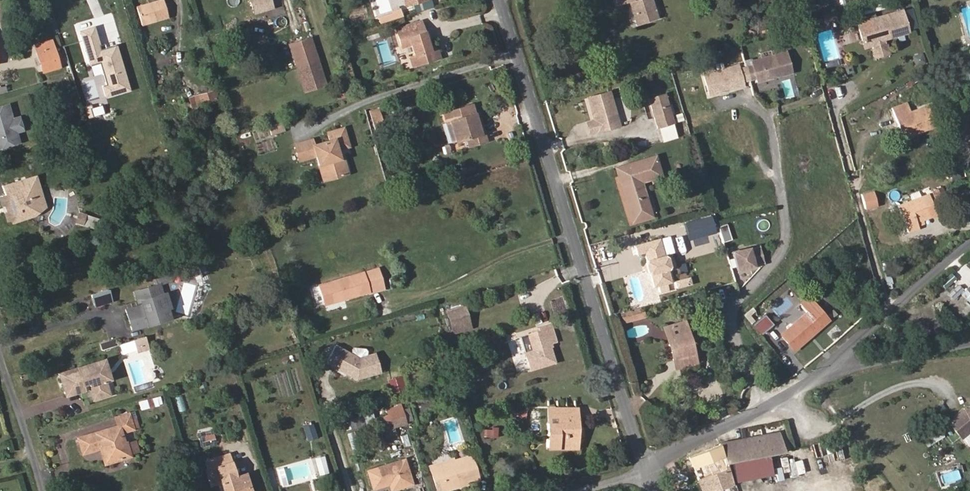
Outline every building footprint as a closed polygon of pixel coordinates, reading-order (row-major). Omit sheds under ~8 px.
[(165,0),(160,0),(136,7),(140,23),(169,15),(165,0)] [(252,13),(270,8),(268,0),(248,0),(252,13)] [(629,1),(632,0),(639,23),(656,18),(651,0),(614,0),(615,5),(629,1)] [(632,0),(629,1),(636,24),(639,23),(632,0)] [(424,13),(432,10),(430,1),(413,6),(416,15),(424,13)] [(910,30),(904,10),(859,23),(865,43),(868,42),(884,37),(910,30)] [(806,32),(835,23),(833,16),(804,25),(806,32)] [(405,30),(410,46),(417,43),(420,54),(416,55),(419,65),(446,57),(443,47),(438,49),(429,22),(405,30)] [(237,30),(239,46),(251,45),(249,29),(237,30)] [(845,44),(856,42),(854,33),(844,35),(845,44)] [(888,52),(884,37),(868,42),(872,57),(888,52)] [(342,48),(351,46),(349,39),(341,41),(342,48)] [(38,53),(53,48),(50,40),(36,45),(38,53)] [(320,74),(323,73),(320,64),(314,41),(293,47),(300,70),(306,93),(324,88),(320,74)] [(44,70),(58,66),(53,48),(38,53),(44,70)] [(759,52),(761,60),(772,57),(770,49),(759,52)] [(922,52),(911,56),(916,67),(926,63),(922,52)] [(753,67),(746,69),(750,82),(757,80),(758,84),(792,75),(786,54),(772,57),(761,60),(752,63),(753,67)] [(739,67),(705,76),(711,97),(745,88),(743,84),(750,82),(746,69),(740,71),(739,67)] [(217,102),(214,91),(189,99),(192,109),(202,106),(203,109),(206,108),(206,105),(217,102)] [(610,94),(588,100),(592,114),(598,133),(619,126),(610,94)] [(665,95),(650,99),(658,129),(674,124),(665,95)] [(903,139),(936,127),(928,107),(911,114),(908,105),(893,110),(903,139)] [(0,108),(0,138),(3,137),(5,146),(18,143),(15,132),(11,120),(7,106),(0,108)] [(472,108),(445,116),(447,125),(450,125),(456,145),(466,142),(468,150),(486,145),(484,136),(480,137),(474,117),(472,108)] [(139,128),(145,126),(141,110),(134,112),(139,128)] [(383,130),(378,111),(368,114),(374,133),(383,130)] [(708,121),(723,118),(722,111),(706,114),(708,121)] [(598,133),(592,114),(588,116),(593,134),(598,133)] [(478,116),(474,117),(480,137),(484,136),(478,116)] [(11,120),(15,132),(22,130),(18,118),(11,120)] [(284,131),(281,123),(269,127),(272,134),(284,131)] [(450,125),(447,125),(453,146),(456,145),(450,125)] [(316,161),(337,154),(336,152),(348,149),(343,132),(328,136),(331,145),(315,149),(313,143),(295,149),(299,163),(315,159),(316,161)] [(339,162),(337,154),(316,161),(321,177),(330,174),(332,182),(346,177),(341,161),(339,162)] [(633,222),(652,216),(642,182),(662,176),(656,158),(617,169),(633,222)] [(330,174),(321,177),(323,184),(332,182),(330,174)] [(1,196),(3,204),(17,200),(40,193),(35,177),(20,181),(20,179),(0,185),(3,195),(1,196)] [(932,192),(936,202),(945,199),(941,188),(932,192)] [(3,204),(4,206),(6,211),(8,217),(9,217),(10,217),(11,217),(12,217),(13,217),(14,217),(15,217),(16,216),(17,216),(18,216),(19,216),(20,216),(21,215),(22,215),(23,215),(24,214),(25,214),(26,213),(27,213),(28,213),(29,212),(30,212),(31,211),(32,211),(33,210),(30,200),(41,197),(40,193),(17,200),(3,204)] [(875,206),(871,193),(861,196),(865,209),(875,206)] [(928,196),(898,206),(908,233),(918,229),(916,223),(929,218),(926,212),(934,209),(928,196)] [(44,207),(41,197),(30,200),(33,210),(44,207)] [(936,216),(934,209),(926,212),(929,218),(936,216)] [(9,217),(8,217),(8,221),(34,214),(33,210),(32,211),(31,211),(30,212),(29,212),(28,213),(27,213),(26,213),(25,214),(24,214),(23,215),(22,215),(21,215),(20,216),(19,216),(18,216),(17,216),(16,216),(15,217),(14,217),(13,217),(12,217),(11,217),(10,217),(9,217)] [(81,225),(84,215),(79,214),(76,223),(81,225)] [(100,220),(84,215),(81,225),(97,230),(100,220)] [(704,233),(702,222),(685,225),(687,236),(704,233)] [(735,239),(733,232),(726,234),(728,241),(730,240),(735,239)] [(660,238),(634,245),(637,254),(644,252),(646,258),(650,261),(653,269),(650,273),(654,286),(673,281),(669,268),(671,268),(674,264),(671,255),(667,253),(665,254),(660,238)] [(763,263),(758,244),(755,245),(759,264),(763,263)] [(755,245),(733,251),(737,269),(759,264),(755,245)] [(650,261),(646,258),(644,262),(646,271),(650,273),(653,269),(650,261)] [(377,271),(319,288),(325,307),(382,289),(377,271)] [(939,282),(948,292),(959,283),(950,273),(939,282)] [(124,308),(131,328),(168,316),(165,306),(168,305),(164,291),(161,291),(158,282),(133,290),(136,300),(139,299),(140,303),(124,308)] [(957,284),(948,295),(954,300),(963,289),(957,284)] [(109,302),(106,291),(90,296),(93,307),(109,302)] [(801,304),(808,311),(781,335),(794,349),(827,320),(807,298),(801,304)] [(646,318),(643,307),(631,310),(634,321),(646,318)] [(464,308),(446,313),(451,328),(469,322),(464,308)] [(625,324),(634,321),(631,310),(622,313),(625,324)] [(678,359),(680,366),(697,362),(685,321),(668,325),(674,343),(669,344),(673,360),(678,359)] [(471,329),(469,322),(451,328),(453,335),(471,329)] [(534,334),(529,336),(534,352),(526,355),(531,371),(556,364),(550,345),(557,343),(551,325),(545,328),(546,331),(534,334)] [(674,343),(668,325),(664,326),(669,344),(674,343)] [(144,335),(132,339),(135,348),(140,347),(139,344),(146,342),(144,335)] [(140,347),(135,348),(136,351),(148,347),(146,342),(139,344),(140,347)] [(421,353),(423,359),(446,353),(445,347),(421,353)] [(335,348),(325,365),(356,381),(379,374),(373,356),(366,358),(358,360),(349,356),(335,348)] [(366,358),(366,353),(364,350),(353,348),(349,351),(349,356),(358,360),(366,358)] [(103,358),(58,373),(66,394),(84,388),(83,384),(88,382),(93,398),(109,393),(104,379),(109,378),(103,358)] [(404,390),(401,380),(389,384),(392,394),(404,390)] [(138,399),(139,408),(162,406),(161,397),(138,399)] [(347,404),(340,406),(342,414),(350,412),(347,404)] [(525,416),(526,404),(512,404),(512,416),(525,416)] [(409,407),(403,409),(407,422),(413,420),(409,407)] [(558,425),(551,425),(549,425),(549,435),(549,440),(546,440),(546,449),(548,449),(555,449),(558,449),(573,448),(575,448),(575,426),(578,426),(578,416),(566,416),(567,408),(551,408),(551,420),(557,420),(558,425)] [(577,408),(567,408),(566,416),(578,416),(577,408)] [(948,422),(960,437),(969,430),(969,408),(965,409),(948,422)] [(363,413),(366,423),(377,420),(374,410),(363,413)] [(382,417),(386,429),(399,425),(400,428),(408,426),(403,411),(382,417)] [(105,452),(109,463),(131,457),(126,442),(124,443),(121,434),(134,430),(129,414),(116,418),(118,426),(79,439),(83,454),(95,451),(94,447),(99,446),(100,449),(101,453),(105,452)] [(347,430),(366,424),(362,414),(344,421),(347,430)] [(347,433),(351,448),(359,446),(355,431),(347,433)] [(689,457),(703,490),(718,490),(734,485),(744,481),(742,478),(741,475),(750,473),(752,478),(772,471),(767,455),(785,451),(779,432),(719,443),(719,445),(689,457)] [(213,433),(203,436),(205,445),(216,442),(213,433)] [(404,447),(410,445),(408,433),(401,435),(404,447)] [(216,459),(219,467),(210,470),(215,485),(223,482),(225,490),(241,490),(241,489),(250,486),(247,474),(237,477),(232,464),(230,455),(216,459)] [(473,462),(471,458),(458,462),(460,467),(433,475),(438,490),(451,490),(479,482),(473,462)] [(216,459),(208,462),(210,470),(219,467),(216,459)] [(431,468),(433,475),(460,467),(458,462),(457,459),(431,468)] [(368,473),(374,490),(393,485),(396,490),(413,485),(405,461),(368,473)] [(316,466),(318,473),(325,471),(323,464),(316,466)]
